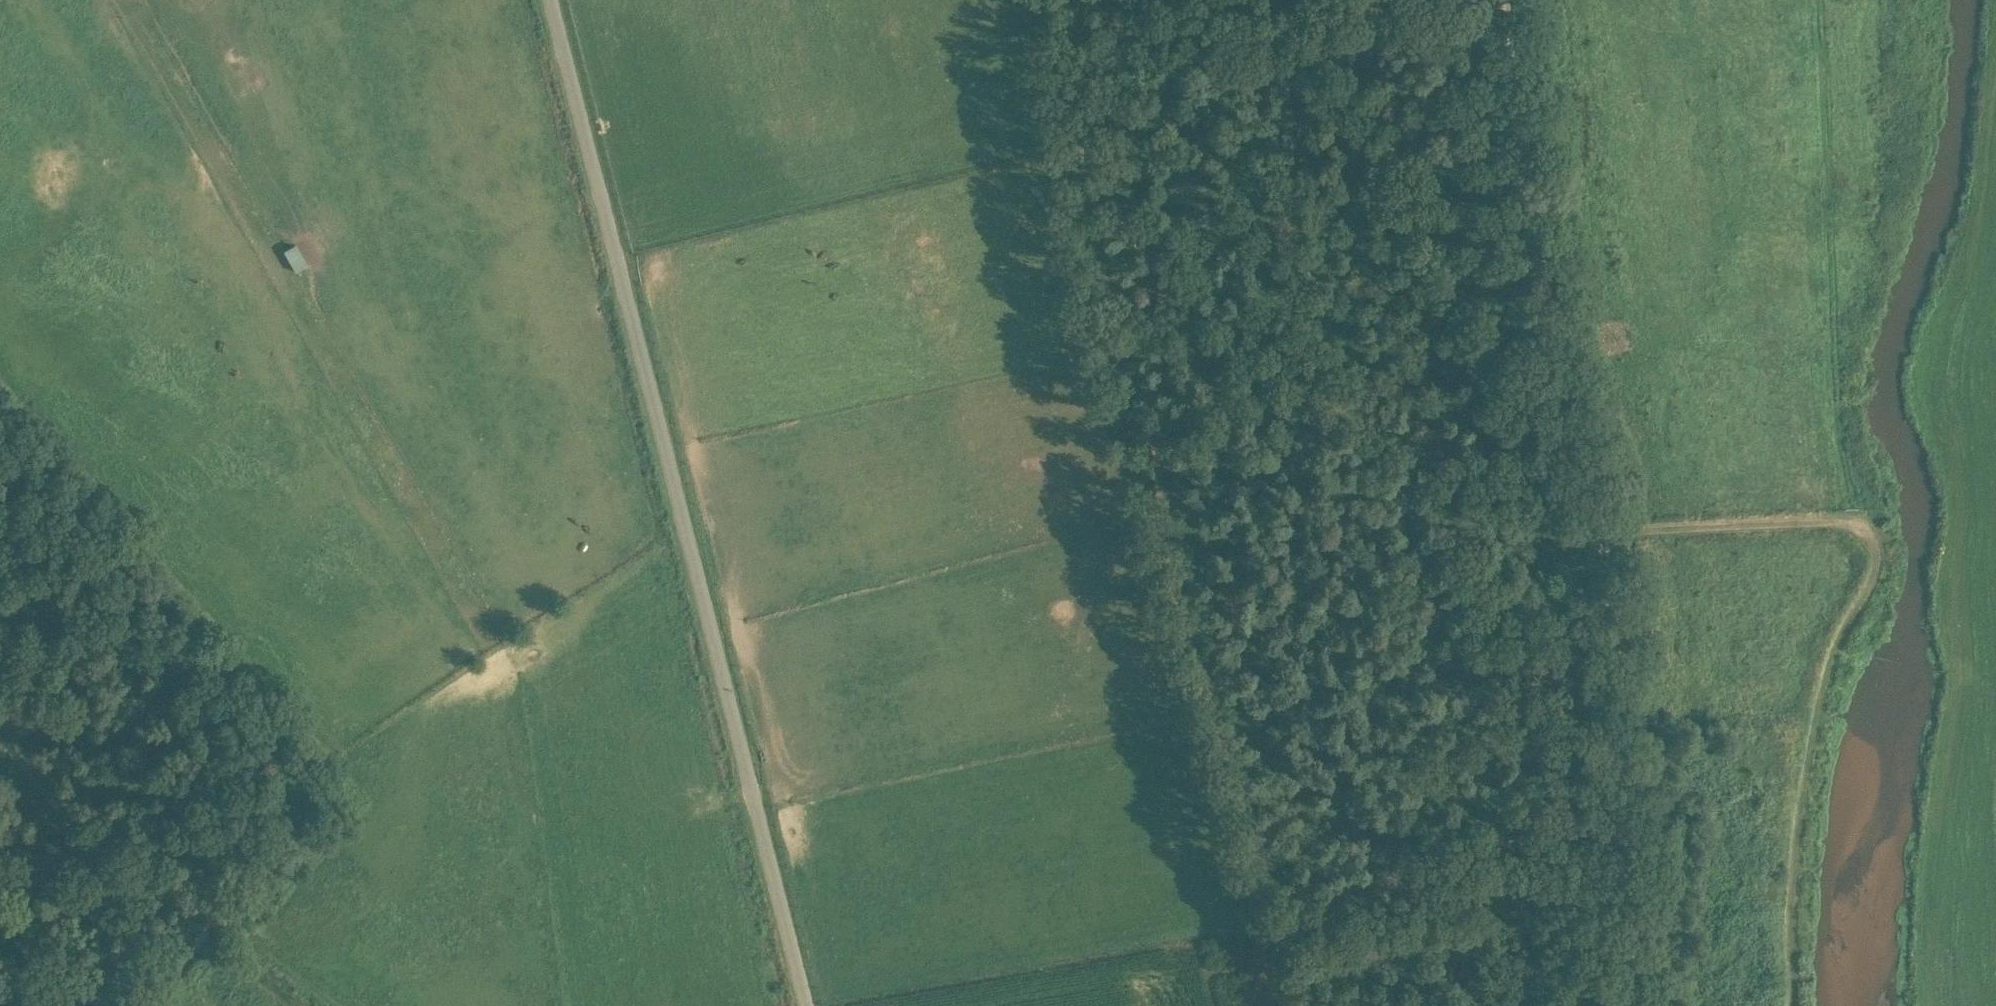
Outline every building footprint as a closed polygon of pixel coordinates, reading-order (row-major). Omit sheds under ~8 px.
[(299,240),(285,247),(297,268),(310,262),(299,240)]
